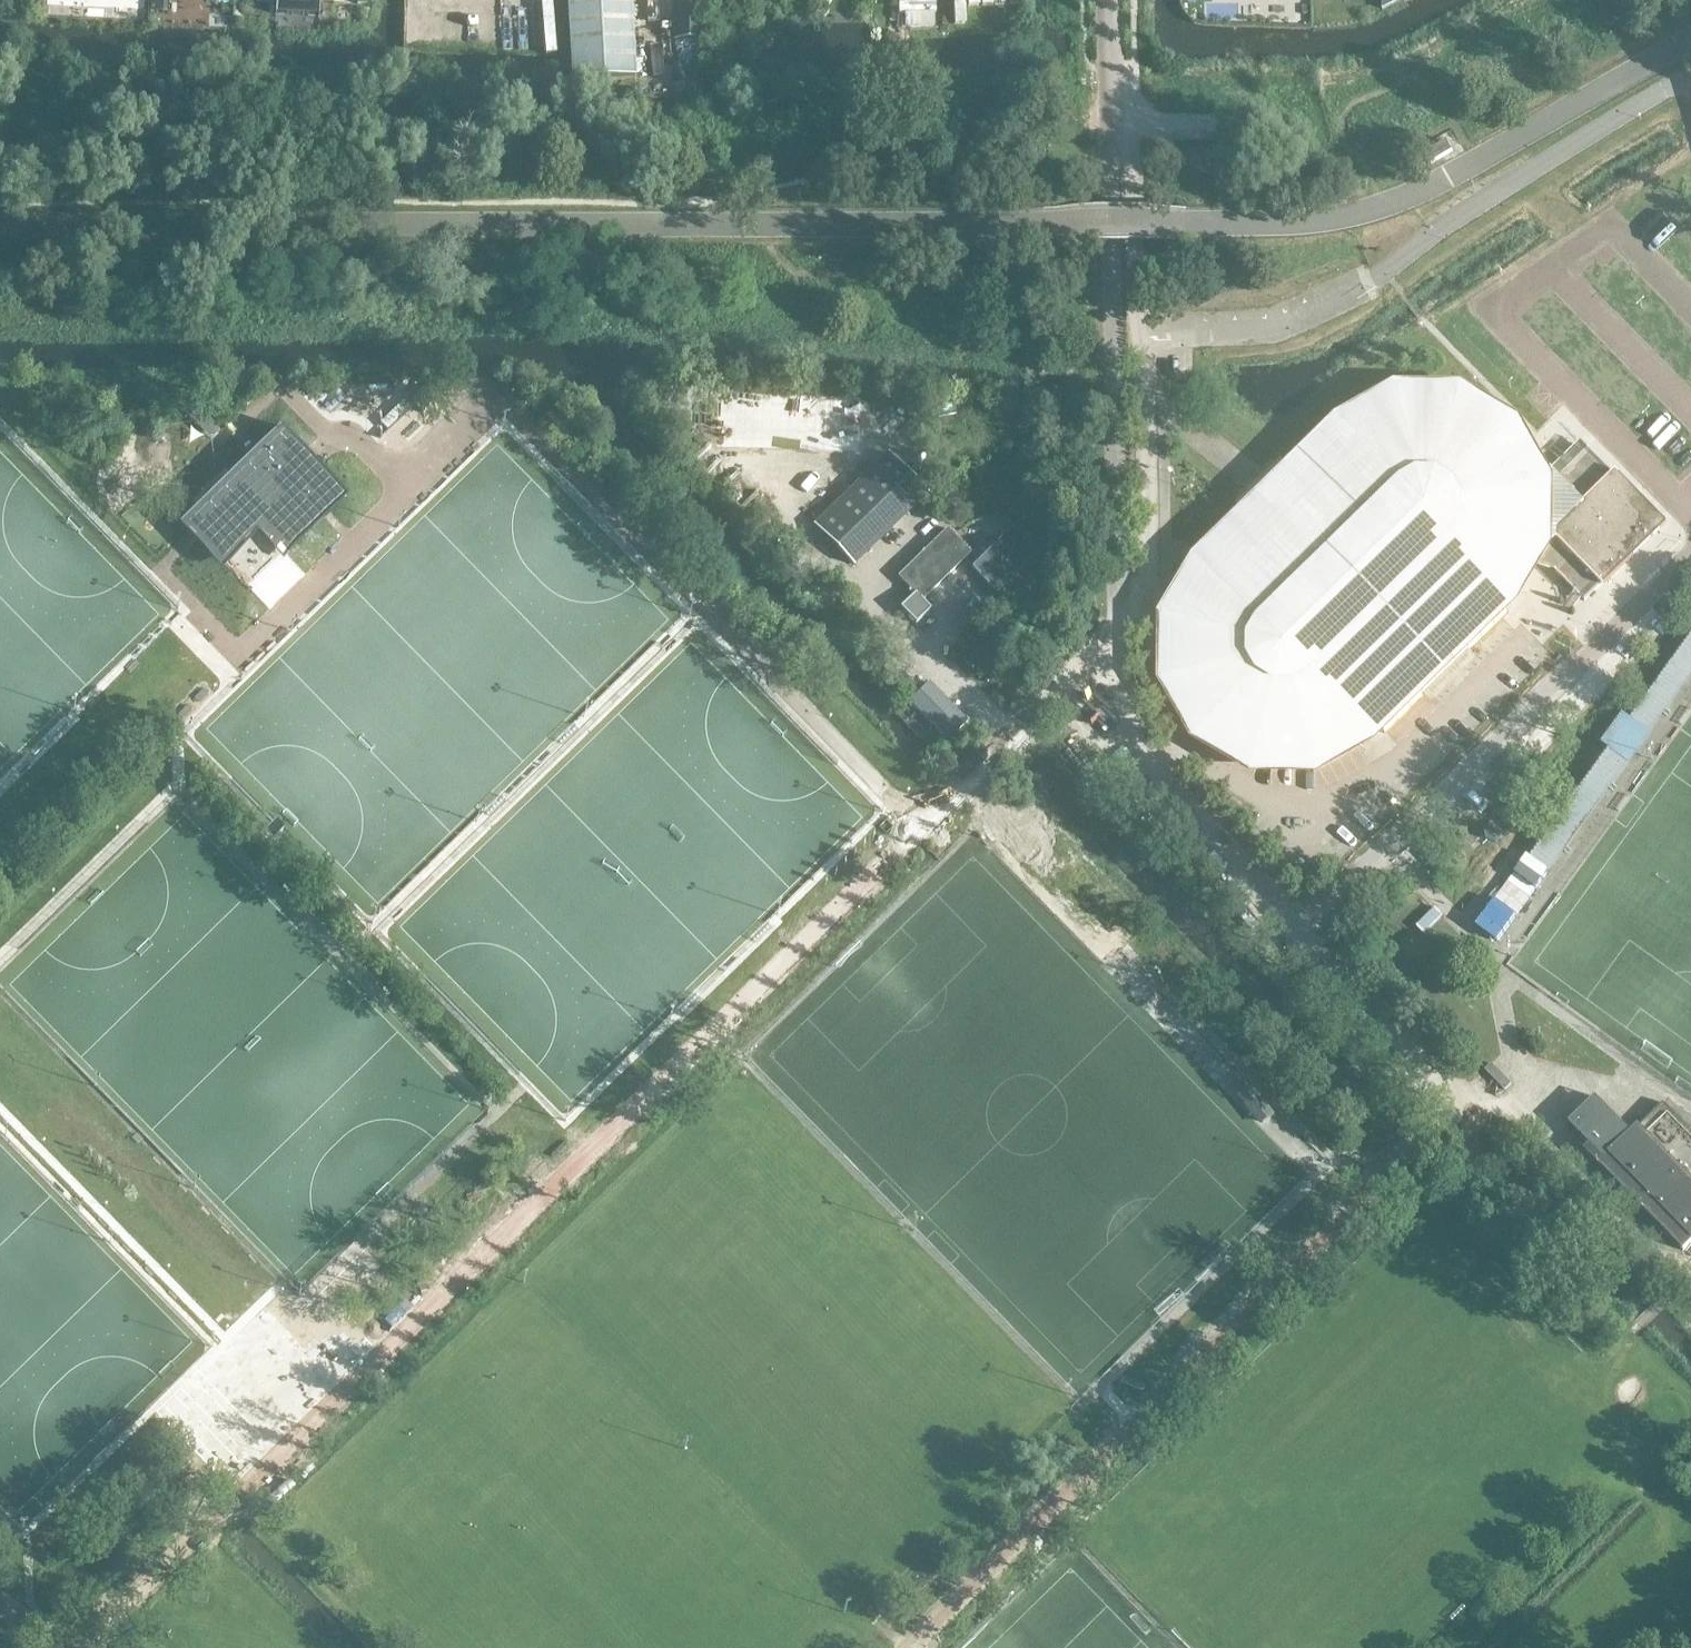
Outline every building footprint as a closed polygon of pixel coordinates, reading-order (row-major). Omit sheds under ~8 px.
[(167,0),(152,0),(151,9),(167,9),(167,0)] [(275,15),(277,15),(277,14),(318,16),(318,17),(320,17),(320,6),(321,0),(276,0),(275,15)] [(631,0),(567,0),(571,82),(635,79),(631,0)] [(676,38),(701,38),(700,0),(675,0),(676,38)] [(938,1),(916,0),(907,0),(905,21),(937,22),(938,1)] [(1384,2),(1384,9),(1402,0),(1384,0),(1384,2)] [(1511,589),(1539,541),(1540,494),(1540,482),(1510,429),(1459,399),(1399,398),(1352,425),(1354,435),(1359,440),(1353,446),(1290,507),(1223,572),(1220,575),(1216,579),(1212,574),(1203,572),(1201,572),(1174,619),(1173,679),(1203,731),(1254,762),(1314,762),(1362,735),(1359,726),(1354,720),(1359,725),(1385,732),(1423,695),(1433,694),(1469,659),(1468,651),(1508,611),(1502,586),(1511,589)] [(284,428),(187,523),(251,589),(348,494),(284,428)] [(1603,586),(1667,523),(1617,472),(1613,475),(1587,448),(1564,470),(1557,477),(1585,506),(1557,534),(1575,553),(1556,571),(1585,601),(1602,585),(1603,586)] [(853,565),(924,497),(927,494),(908,475),(889,455),(815,526),(835,547),(853,565)] [(923,600),(964,560),(994,590),(1034,550),(1013,529),(979,561),(947,528),(898,577),(915,594),(900,608),(916,624),(931,609),(923,600)] [(1640,727),(1646,731),(1690,669),(1690,639),(1632,721),(1624,716),(1603,745),(1611,750),(1532,859),(1546,869),(1625,761),(1618,756),(1640,727)] [(967,721),(930,683),(911,702),(948,740),(967,721)] [(1485,912),(1507,928),(1520,910),(1498,894),(1485,912)] [(1236,1094),(1262,1127),(1275,1116),(1250,1084),(1236,1094)] [(1631,1133),(1628,1137),(1615,1124),(1619,1120),(1596,1097),(1570,1123),(1593,1146),(1594,1145),(1606,1158),(1599,1164),(1684,1251),(1690,1244),(1690,1194),(1631,1133)] [(234,1468),(355,1349),(309,1303),(257,1354),(279,1376),(210,1443),(234,1468)]
